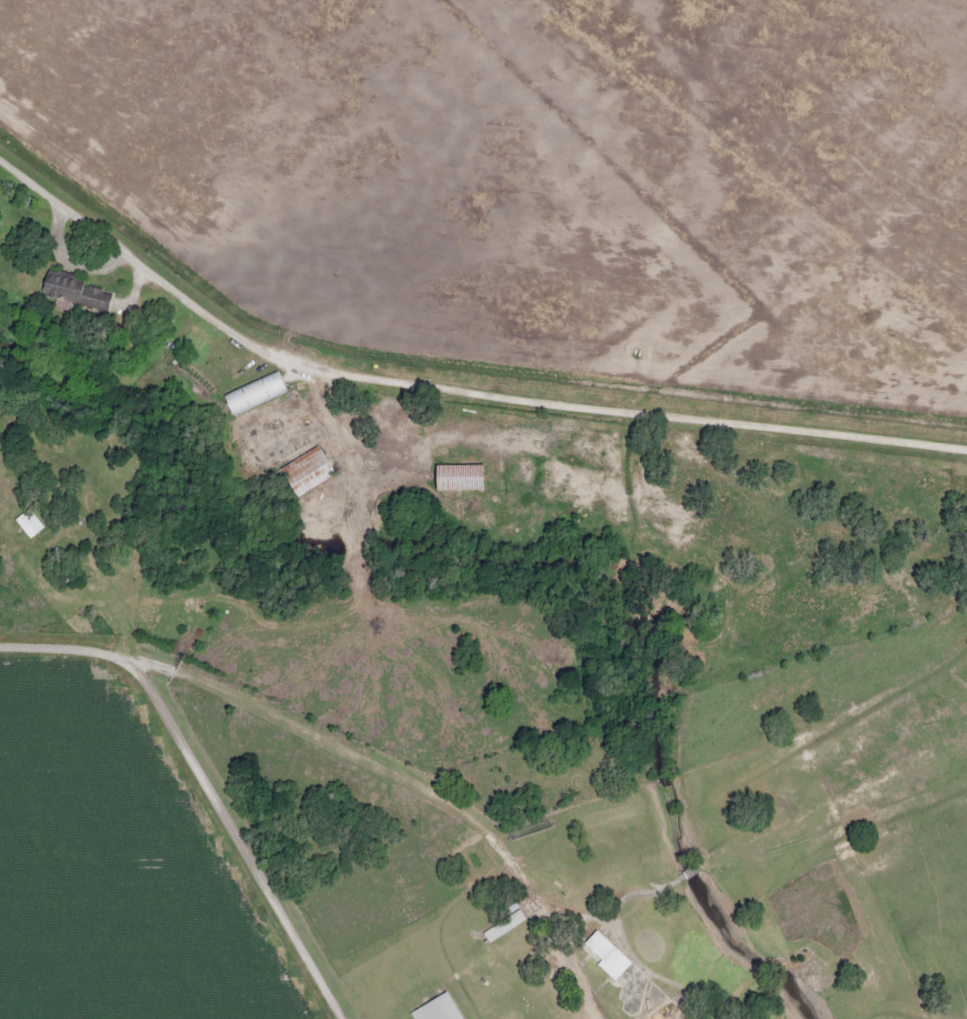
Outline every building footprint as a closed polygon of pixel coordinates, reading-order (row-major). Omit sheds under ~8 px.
[(83,278),(45,268),(39,295),(105,312),(110,293),(81,285),(83,278)] [(221,393),(229,414),(285,392),(276,371),(221,393)] [(333,474),(316,445),(277,468),(294,497),(333,474)] [(433,465),(433,490),(481,490),(481,465),(433,465)] [(13,519),(27,538),(34,532),(20,514),(13,519)] [(487,943),(523,919),(517,909),(480,934),(487,943)] [(612,981),(629,964),(595,930),(578,947),(612,981)] [(446,992),(408,1011),(412,1018),(460,1018),(446,992)]
